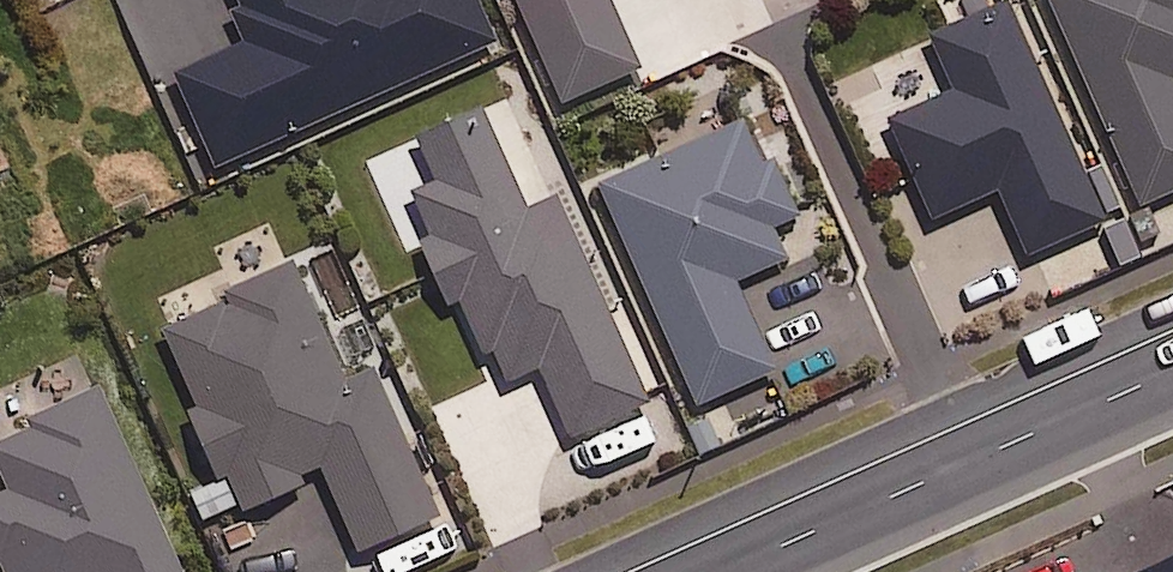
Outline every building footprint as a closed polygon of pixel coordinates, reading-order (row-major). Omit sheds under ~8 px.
[(254,30),(174,66),(216,159),(312,116),(319,132),(498,51),(476,0),(240,0),(254,30)] [(557,97),(637,63),(610,0),(515,0),(557,97)] [(1007,0),(996,0),(928,30),(951,83),(890,111),(934,210),(996,182),(1025,248),(1102,214),(1007,0)] [(1139,198),(1172,183),(1172,0),(1049,0),(1139,198)] [(435,173),(407,187),(431,237),(414,246),(444,307),(461,299),(499,377),(536,359),(571,431),(648,393),(551,193),(527,205),(479,106),(417,136),(435,173)] [(770,220),(798,208),(772,151),(761,156),(743,114),(598,179),(695,399),(772,365),(732,275),(784,252),(770,220)] [(198,402),(189,406),(218,475),(229,470),(242,500),(322,465),(355,542),(434,508),(371,361),(345,372),(295,255),(212,290),(216,299),(163,321),(198,402)] [(94,382),(0,427),(0,467),(9,485),(0,490),(0,565),(3,571),(184,571),(94,382)]
